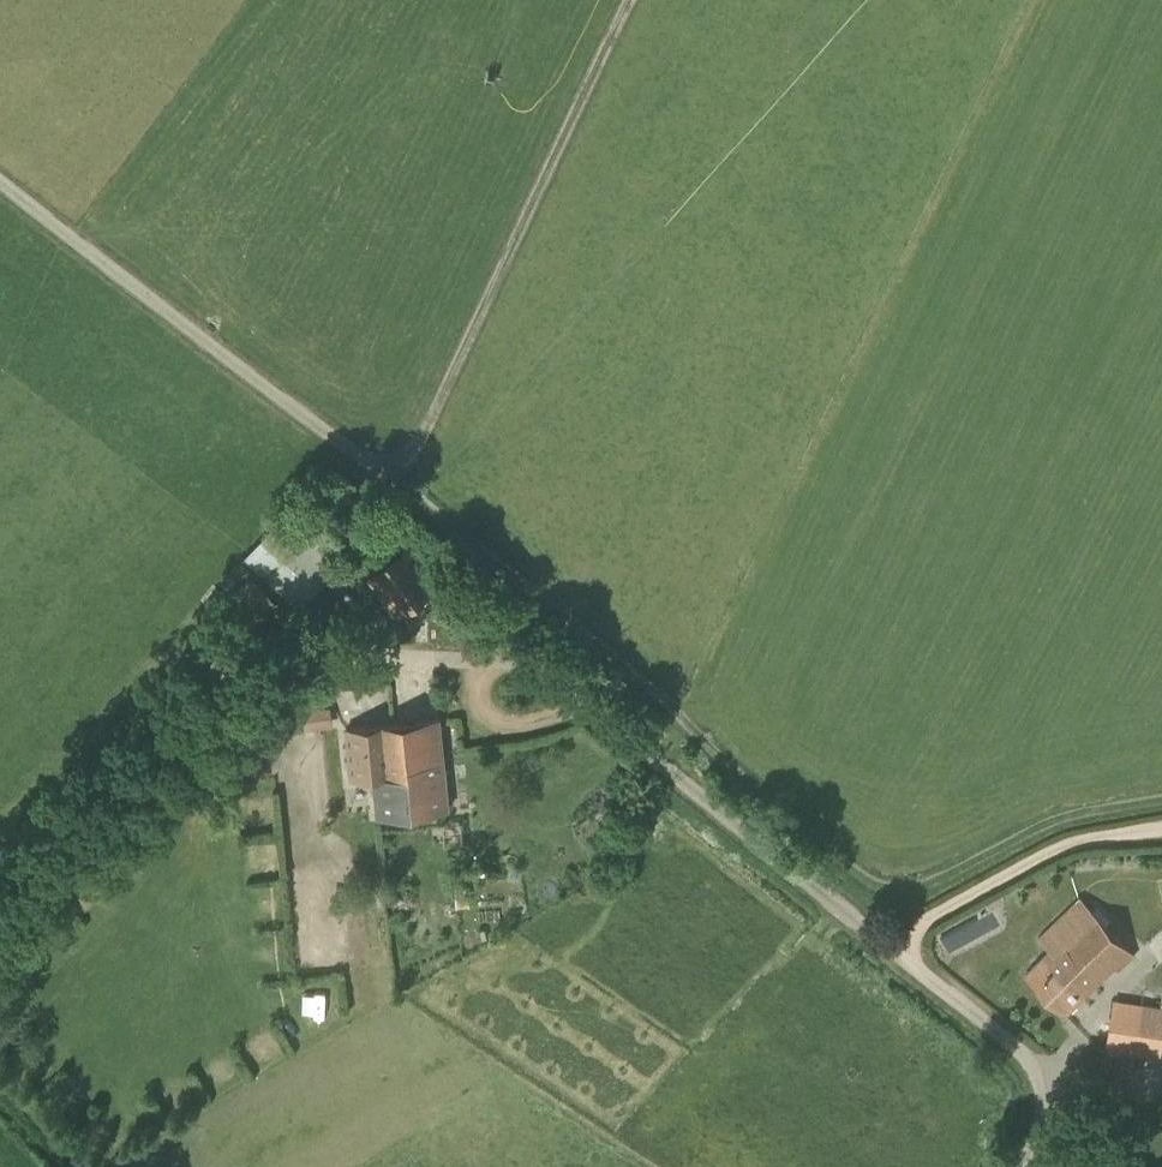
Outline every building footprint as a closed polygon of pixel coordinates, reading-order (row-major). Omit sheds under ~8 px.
[(348,552),(323,530),(312,542),(280,514),(243,556),(301,606),(348,552)] [(414,545),(366,578),(394,619),(443,586),(414,545)] [(252,576),(226,604),(254,630),(280,602),(252,576)] [(331,706),(303,709),(305,729),(333,725),(331,706)] [(387,775),(374,776),(378,815),(450,808),(441,717),(381,723),(387,775)] [(350,779),(374,776),(387,775),(381,723),(345,727),(350,779)] [(1026,973),(1066,1014),(1115,966),(1119,970),(1136,954),(1081,897),(1040,937),(1051,949),(1026,973)] [(1143,1063),(1159,1066),(1160,1059),(1161,1059),(1161,1055),(1161,1007),(1126,1002),(1123,1015),(1112,1013),(1106,1050),(1144,1056),(1143,1063)]
